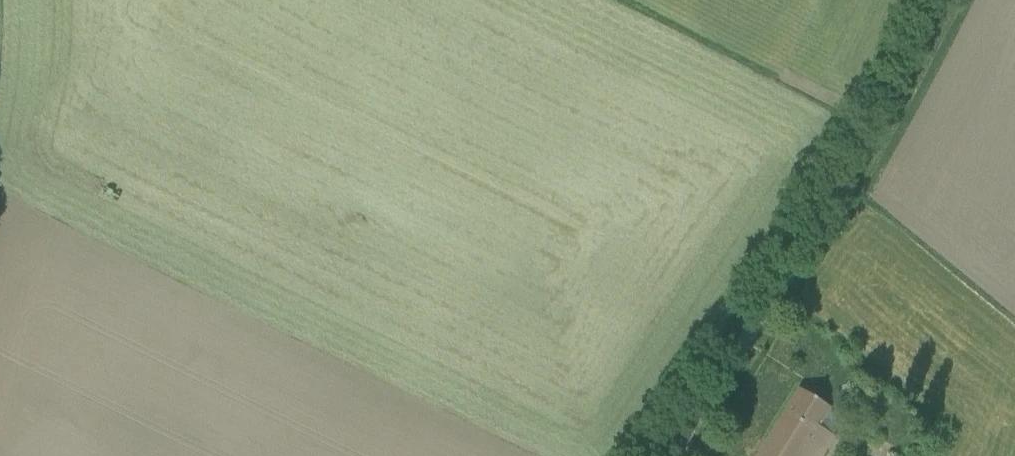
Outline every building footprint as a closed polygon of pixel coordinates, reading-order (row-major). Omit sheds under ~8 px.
[(758,455),(823,455),(834,437),(832,435),(843,417),(825,406),(826,405),(817,399),(800,389),(758,455)] [(926,449),(920,445),(915,454),(919,455),(922,455),(926,449)]
